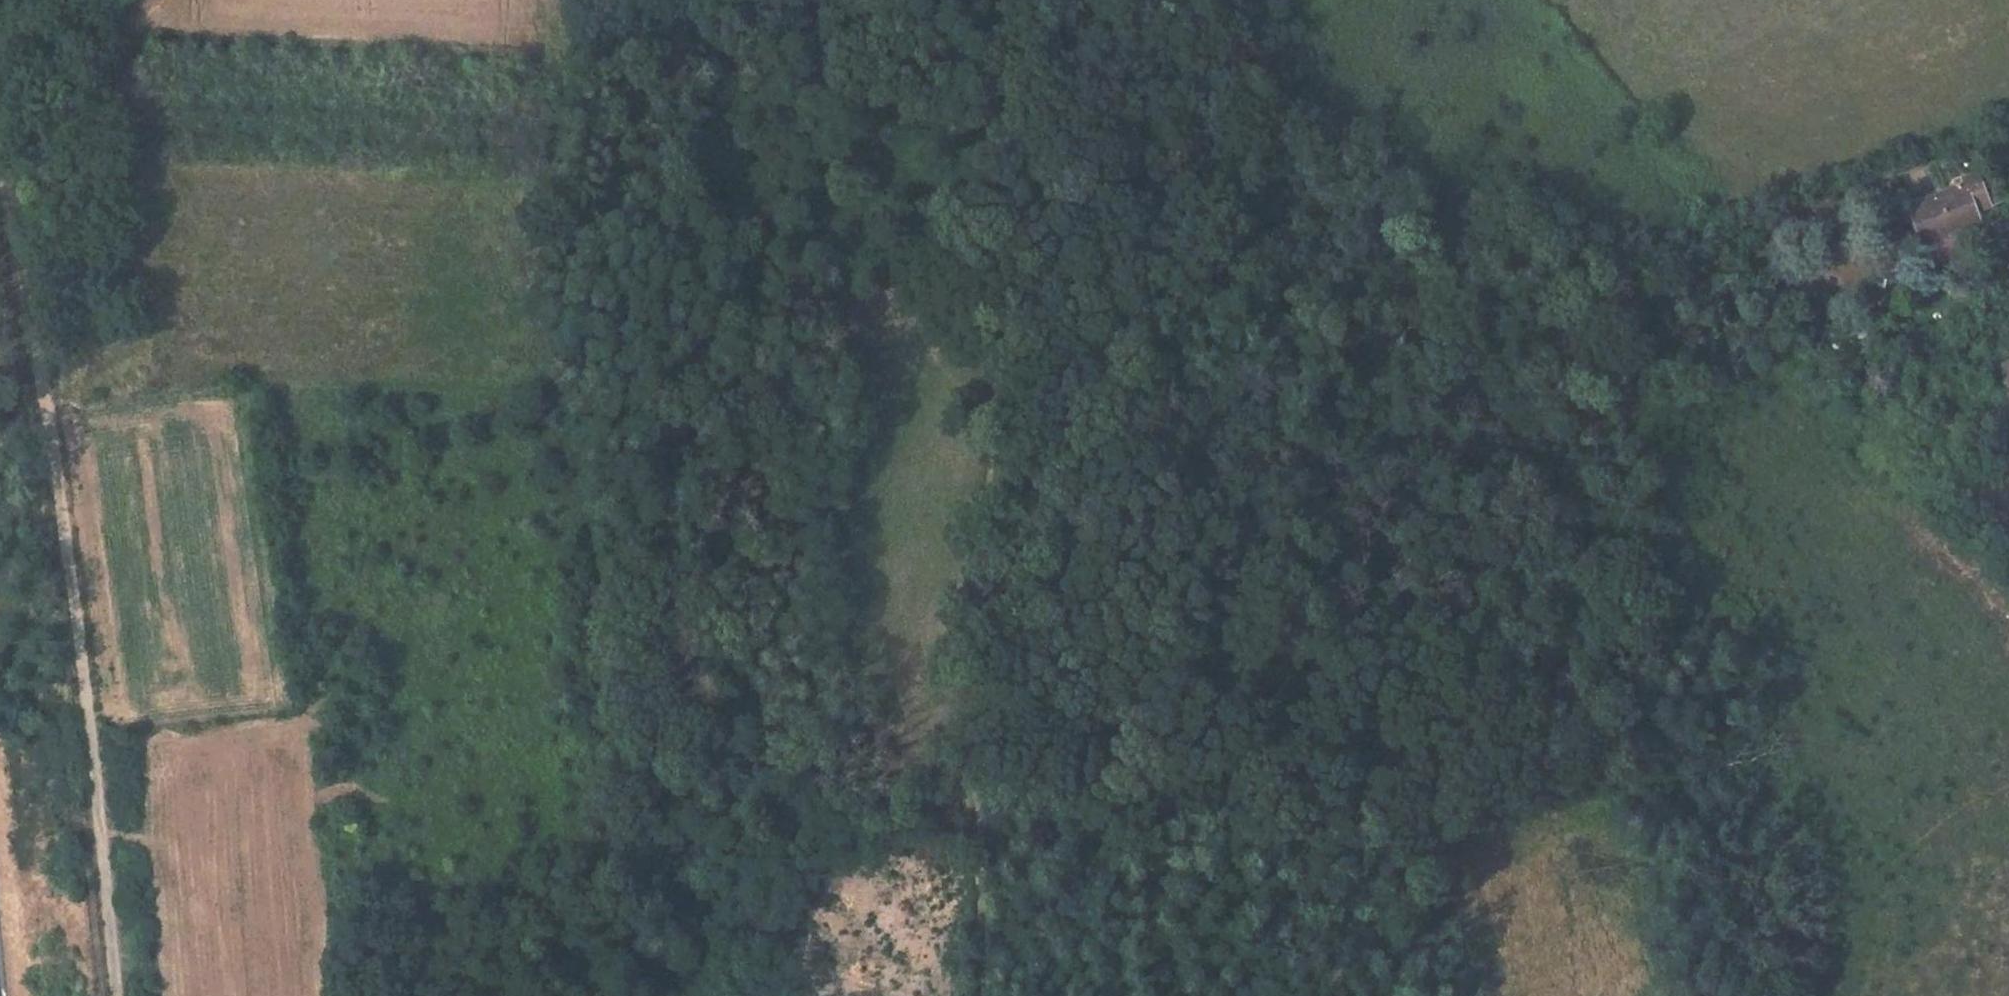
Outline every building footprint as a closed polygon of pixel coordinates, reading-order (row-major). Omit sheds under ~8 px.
[(1928,246),(1985,227),(1981,215),(2008,205),(2008,189),(2004,176),(1985,183),(1983,177),(1964,183),(1967,192),(1915,210),(1928,246)] [(1997,364),(2008,394),(2008,359),(1997,364)]
